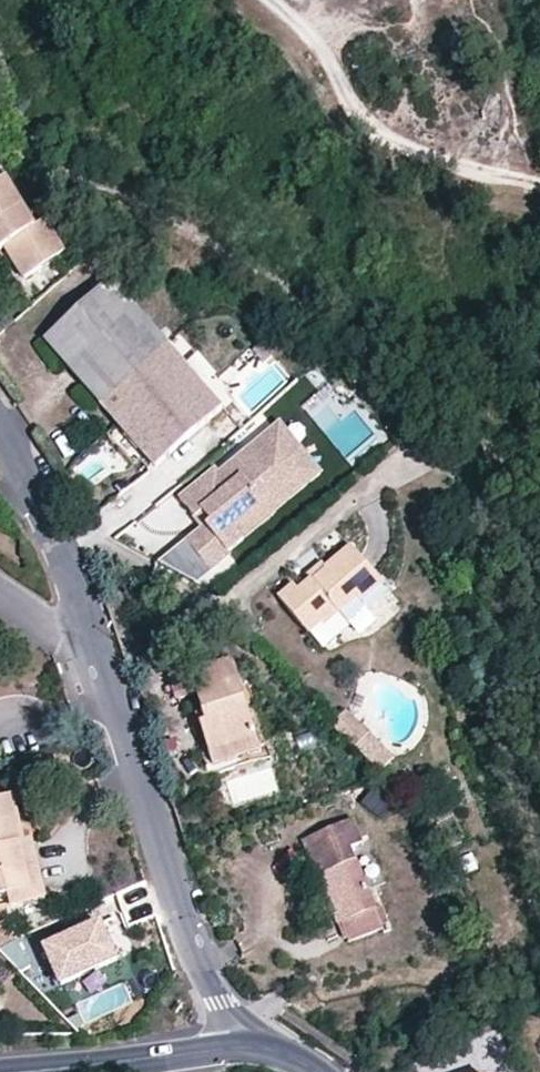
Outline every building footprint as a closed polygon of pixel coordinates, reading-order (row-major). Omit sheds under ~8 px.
[(5,248),(23,277),(62,254),(42,221),(32,228),(0,178),(0,250),(5,248)] [(97,403),(163,344),(109,282),(43,340),(97,403)] [(219,408),(163,344),(97,403),(114,424),(150,464),(152,466),(219,408)] [(150,464),(114,424),(103,434),(131,465),(137,460),(144,469),(150,464)] [(280,425),(274,430),(290,449),(278,459),(299,484),(267,510),(265,507),(235,532),(243,541),(322,476),(280,425)] [(267,510),(299,484),(278,459),(290,449),(274,430),(218,476),(215,472),(180,500),(196,520),(204,513),(212,523),(204,530),(188,544),(211,572),(230,556),(228,553),(243,541),(235,532),(265,507),(267,510)] [(70,469),(87,492),(122,465),(105,442),(70,469)] [(212,523),(204,513),(196,520),(204,530),(212,523)] [(350,543),(325,564),(309,576),(297,586),(293,581),(278,593),(309,629),(322,619),(324,622),(357,594),(359,598),(381,581),(350,543)] [(211,572),(188,544),(161,565),(196,584),(211,572)] [(306,572),(309,576),(325,564),(321,560),(306,572)] [(262,749),(234,660),(192,674),(206,722),(199,724),(213,764),(262,749)] [(346,714),(334,728),(356,748),(369,734),(346,714)] [(14,795),(0,798),(0,895),(9,893),(31,887),(19,841),(25,840),(14,795)] [(376,908),(352,848),(364,843),(354,819),(305,839),(340,922),(342,921),(350,941),(384,927),(376,908)] [(31,838),(25,840),(19,841),(31,887),(9,893),(13,906),(45,897),(31,838)] [(100,922),(43,946),(60,986),(117,963),(100,922)] [(14,936),(6,925),(1,928),(0,926),(0,943),(14,936)]
